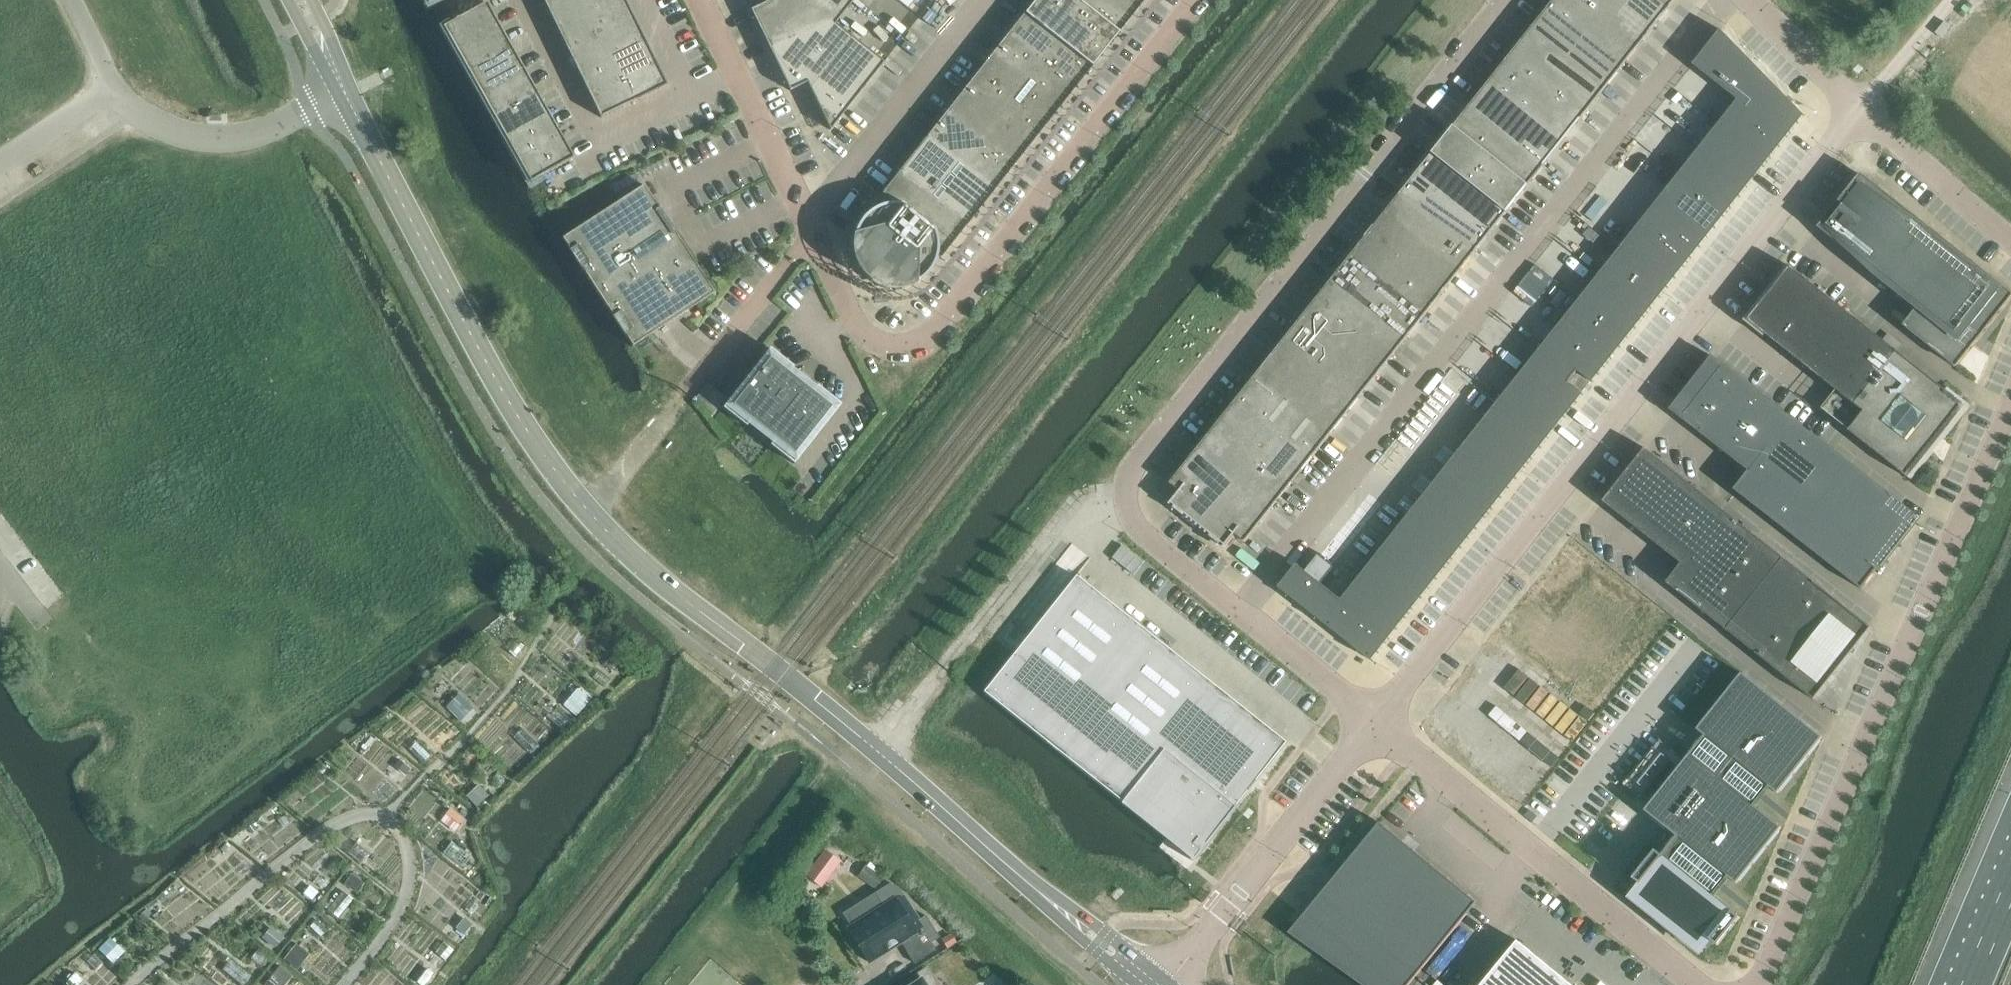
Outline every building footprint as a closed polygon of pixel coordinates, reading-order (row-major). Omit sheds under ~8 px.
[(555,26),(589,10),(584,0),(552,0),(544,4),(555,26)] [(589,10),(609,0),(584,0),(589,10)] [(589,10),(600,33),(633,16),(625,0),(609,0),(589,10)] [(829,21),(802,0),(766,0),(767,1),(750,10),(769,50),(829,21)] [(829,21),(834,25),(835,24),(854,0),(802,0),(829,21)] [(1091,66),(1117,34),(1075,0),(1034,0),(1024,13),(1091,66)] [(1117,34),(1138,7),(1129,0),(1075,0),(1117,34)] [(1639,46),(1580,0),(1554,0),(1548,7),(1623,66),(1639,46)] [(1655,27),(1621,0),(1580,0),(1639,46),(1655,27)] [(1655,27),(1675,0),(1676,0),(1621,0),(1655,27)] [(442,28),(455,50),(498,26),(486,3),(442,28)] [(1548,7),(1527,34),(1602,93),(1623,66),(1548,7)] [(600,33),(589,10),(555,26),(566,49),(600,33)] [(1008,33),(1076,86),(1091,66),(1024,13),(1008,33)] [(600,33),(611,55),(644,39),(633,16),(600,33)] [(883,62),(835,24),(834,25),(829,21),(769,50),(789,91),(806,83),(830,130),(883,62)] [(511,48),(498,26),(455,50),(467,72),(511,48)] [(1721,29),(1693,64),(1738,100),(1761,71),(1721,29)] [(611,55),(600,33),(566,49),(577,72),(611,55)] [(993,53),(1060,106),(1076,86),(1008,33),(993,53)] [(1581,119),(1602,93),(1527,34),(1507,60),(1581,119)] [(655,62),(644,39),(611,55),(622,78),(655,62)] [(467,72),(480,94),(523,70),(511,48),(467,72)] [(977,72),(1044,126),(1060,106),(993,53),(977,72)] [(622,78),(611,55),(577,72),(588,94),(622,78)] [(1507,60),(1491,80),(1565,139),(1581,119),(1507,60)] [(667,85),(655,62),(622,78),(633,102),(667,85)] [(536,92),(523,70),(480,94),(492,116),(536,92)] [(1761,71),(1738,100),(1786,138),(1804,115),(1761,71)] [(961,92),(1029,146),(1044,126),(977,72),(961,92)] [(588,94),(600,118),(633,102),(622,78),(588,94)] [(1545,165),(1565,139),(1491,80),(1470,106),(1545,165)] [(492,116),(504,138),(548,114),(536,92),(492,116)] [(946,112),(1013,165),(1029,146),(961,92),(946,112)] [(1738,100),(1719,124),(1767,162),(1786,138),(1738,100)] [(1470,106),(1454,126),(1529,185),(1545,165),(1470,106)] [(925,138),(992,192),(1013,165),(946,112),(925,138)] [(209,121),(221,121),(221,113),(209,113),(209,121)] [(548,114),(504,138),(517,160),(560,136),(548,114)] [(1719,124),(1699,149),(1747,187),(1767,162),(1719,124)] [(1508,212),(1529,185),(1454,126),(1433,153),(1508,212)] [(573,159),(560,136),(517,160),(530,183),(573,159)] [(992,192),(925,138),(898,172),(966,225),(992,192)] [(1699,149),(1679,174),(1727,212),(1747,187),(1699,149)] [(1433,153),(1417,172),(1492,231),(1508,212),(1433,153)] [(966,225),(898,172),(883,191),(950,245),(966,225)] [(1476,251),(1492,231),(1417,172),(1402,192),(1476,251)] [(1679,174),(1659,199),(1707,237),(1727,212),(1679,174)] [(1861,176),(1824,223),(1823,224),(1832,231),(1828,236),(1918,307),(1903,325),(1946,359),(1947,358),(1956,365),(2010,295),(1861,176)] [(714,293),(643,185),(561,238),(632,346),(652,333),(714,293)] [(950,245),(883,191),(873,204),(874,208),(871,210),(868,212),(865,214),(863,217),(860,220),(858,223),(856,226),(855,229),(853,232),(852,236),(852,240),(851,243),(851,247),(851,250),(852,254),(853,258),(854,261),(855,264),(857,268),(859,271),(861,273),(863,276),(866,279),(869,281),(872,283),(875,285),(878,286),(881,287),(885,288),(888,289),(892,289),(895,289),(899,289),(902,288),(906,288),(909,287),(912,285),(915,284),(918,282),(921,280),(924,278),(926,275),(928,272),(930,270),(932,267),(934,263),(935,260),(936,257),(940,258),(950,245)] [(1402,192),(1386,212),(1461,271),(1476,251),(1402,192)] [(1659,199),(1639,224),(1687,262),(1707,237),(1659,199)] [(1445,291),(1461,271),(1386,212),(1370,232),(1445,291)] [(1639,224),(1619,249),(1668,288),(1687,262),(1639,224)] [(1370,232),(1349,258),(1424,317),(1445,291),(1370,232)] [(1619,249),(1599,274),(1648,313),(1668,288),(1619,249)] [(1408,337),(1424,317),(1349,258),(1333,278),(1408,337)] [(1748,320),(1864,412),(1849,430),(1909,478),(1931,449),(1926,445),(1935,433),(1941,438),(1966,406),(1790,267),(1748,320)] [(1599,274),(1579,299),(1628,338),(1648,313),(1599,274)] [(1333,278),(1318,298),(1392,357),(1408,337),(1333,278)] [(1377,377),(1392,357),(1318,298),(1302,318),(1377,377)] [(1579,299),(1559,324),(1608,363),(1628,338),(1579,299)] [(1286,337),(1361,396),(1377,377),(1302,318),(1286,337)] [(1559,324),(1539,350),(1574,377),(1578,371),(1592,382),(1608,363),(1559,324)] [(1345,416),(1361,396),(1286,337),(1271,357),(1345,416)] [(793,464),(840,404),(817,385),(812,391),(789,372),(793,367),(769,348),(722,407),(746,426),(750,421),(774,439),(769,445),(793,464)] [(1539,350),(1520,374),(1568,413),(1583,394),(1569,383),(1574,377),(1539,350)] [(1255,377),(1330,436),(1345,416),(1271,357),(1255,377)] [(1871,563),(1876,558),(1906,531),(1907,530),(1907,529),(1908,527),(1908,526),(1908,524),(1908,523),(1907,521),(1906,520),(1905,519),(1886,509),(1894,498),(1715,358),(1703,374),(1709,379),(1681,404),(1680,405),(1679,407),(1679,408),(1678,409),(1678,411),(1679,412),(1679,414),(1680,415),(1681,416),(1682,417),(1701,427),(1698,431),(1749,470),(1734,489),(1862,589),(1878,568),(1871,563)] [(1578,372),(1570,382),(1582,392),(1584,389),(1589,384),(1590,382),(1578,372)] [(1520,374),(1500,399),(1548,438),(1568,413),(1520,374)] [(1314,456),(1330,436),(1255,377),(1239,397),(1314,456)] [(1213,430),(1287,489),(1314,456),(1239,397),(1213,430)] [(1500,399),(1480,424),(1528,463),(1548,438),(1500,399)] [(1480,424),(1460,449),(1509,488),(1528,463),(1480,424)] [(1272,509),(1287,489),(1213,430),(1197,450),(1235,479),(1272,509)] [(1871,628),(1860,619),(1645,448),(1603,501),(1682,564),(1667,582),(1803,691),(1814,700),(1871,628)] [(1460,449),(1440,474),(1489,513),(1509,488),(1460,449)] [(1197,450),(1170,483),(1180,491),(1170,504),(1171,505),(1173,503),(1176,506),(1174,508),(1185,516),(1186,514),(1189,516),(1188,518),(1189,519),(1191,518),(1194,520),(1192,522),(1194,523),(1195,521),(1198,524),(1197,526),(1235,479),(1197,450)] [(1440,474),(1420,500),(1469,538),(1489,513),(1440,474)] [(1272,509),(1235,479),(1197,526),(1198,527),(1200,525),(1203,527),(1201,529),(1203,530),(1204,528),(1207,531),(1206,533),(1207,534),(1209,532),(1212,534),(1210,536),(1220,544),(1222,542),(1225,545),(1224,547),(1225,548),(1235,535),(1245,542),(1272,509)] [(1420,500),(1400,525),(1449,563),(1469,538),(1420,500)] [(1400,525),(1380,550),(1429,588),(1449,563),(1400,525)] [(1380,550),(1360,575),(1409,613),(1429,588),(1380,550)] [(1297,563),(1278,587),(1323,622),(1342,598),(1321,582),(1333,567),(1332,566),(1319,556),(1318,555),(1306,570),(1297,563)] [(1076,576),(1075,575),(1015,651),(1014,652),(996,675),(991,681),(981,693),(1166,839),(1167,838),(1191,857),(1189,859),(1193,861),(1199,853),(1235,808),(1233,806),(1284,742),(1169,650),(1122,612),(1076,576)] [(1360,575),(1342,598),(1390,637),(1409,613),(1360,575)] [(1342,598),(1323,622),(1372,661),(1390,637),(1342,598)] [(604,665),(610,670),(618,660),(612,655),(604,665)] [(1662,855),(1656,850),(1634,878),(1640,883),(1634,890),(1706,948),(1712,941),(1718,945),(1740,917),(1714,896),(1732,873),(1740,879),(1782,827),(1755,806),(1770,787),(1778,794),(1823,737),(1742,673),(1697,729),(1705,736),(1690,754),(1645,810),(1677,836),(1662,855)] [(589,700),(580,693),(570,705),(579,713),(589,700)] [(458,694),(446,707),(457,717),(469,705),(458,694)] [(407,766),(399,760),(393,766),(402,773),(407,766)] [(488,796),(480,787),(468,799),(475,807),(488,796)] [(1477,902),(1380,822),(1308,910),(1311,913),(1299,928),(1329,953),(1325,958),(1362,984),(1408,984),(1432,957),(1477,902)] [(368,853),(355,844),(348,853),(361,863),(368,853)] [(824,851),(805,876),(818,885),(837,860),(824,851)] [(869,861),(860,876),(877,886),(886,871),(869,861)] [(355,893),(362,882),(351,875),(344,885),(355,893)] [(874,893),(842,913),(850,926),(847,929),(868,962),(900,942),(914,963),(935,950),(931,942),(939,937),(925,915),(918,920),(902,894),(890,883),(874,893)] [(311,899),(317,892),(310,886),(304,893),(311,899)] [(466,920),(458,930),(464,935),(472,925),(466,920)] [(273,928),(264,939),(274,947),(283,937),(273,928)] [(119,945),(113,939),(107,944),(113,950),(119,945)] [(1517,941),(1481,984),(1572,984),(1517,941)] [(309,953),(296,943),(283,959),(296,969),(309,953)] [(250,958),(260,965),(266,957),(257,950),(250,958)] [(432,978),(417,967),(409,978),(418,984),(427,984),(432,978)] [(73,984),(76,984),(82,979),(75,972),(68,980),(73,984)]
